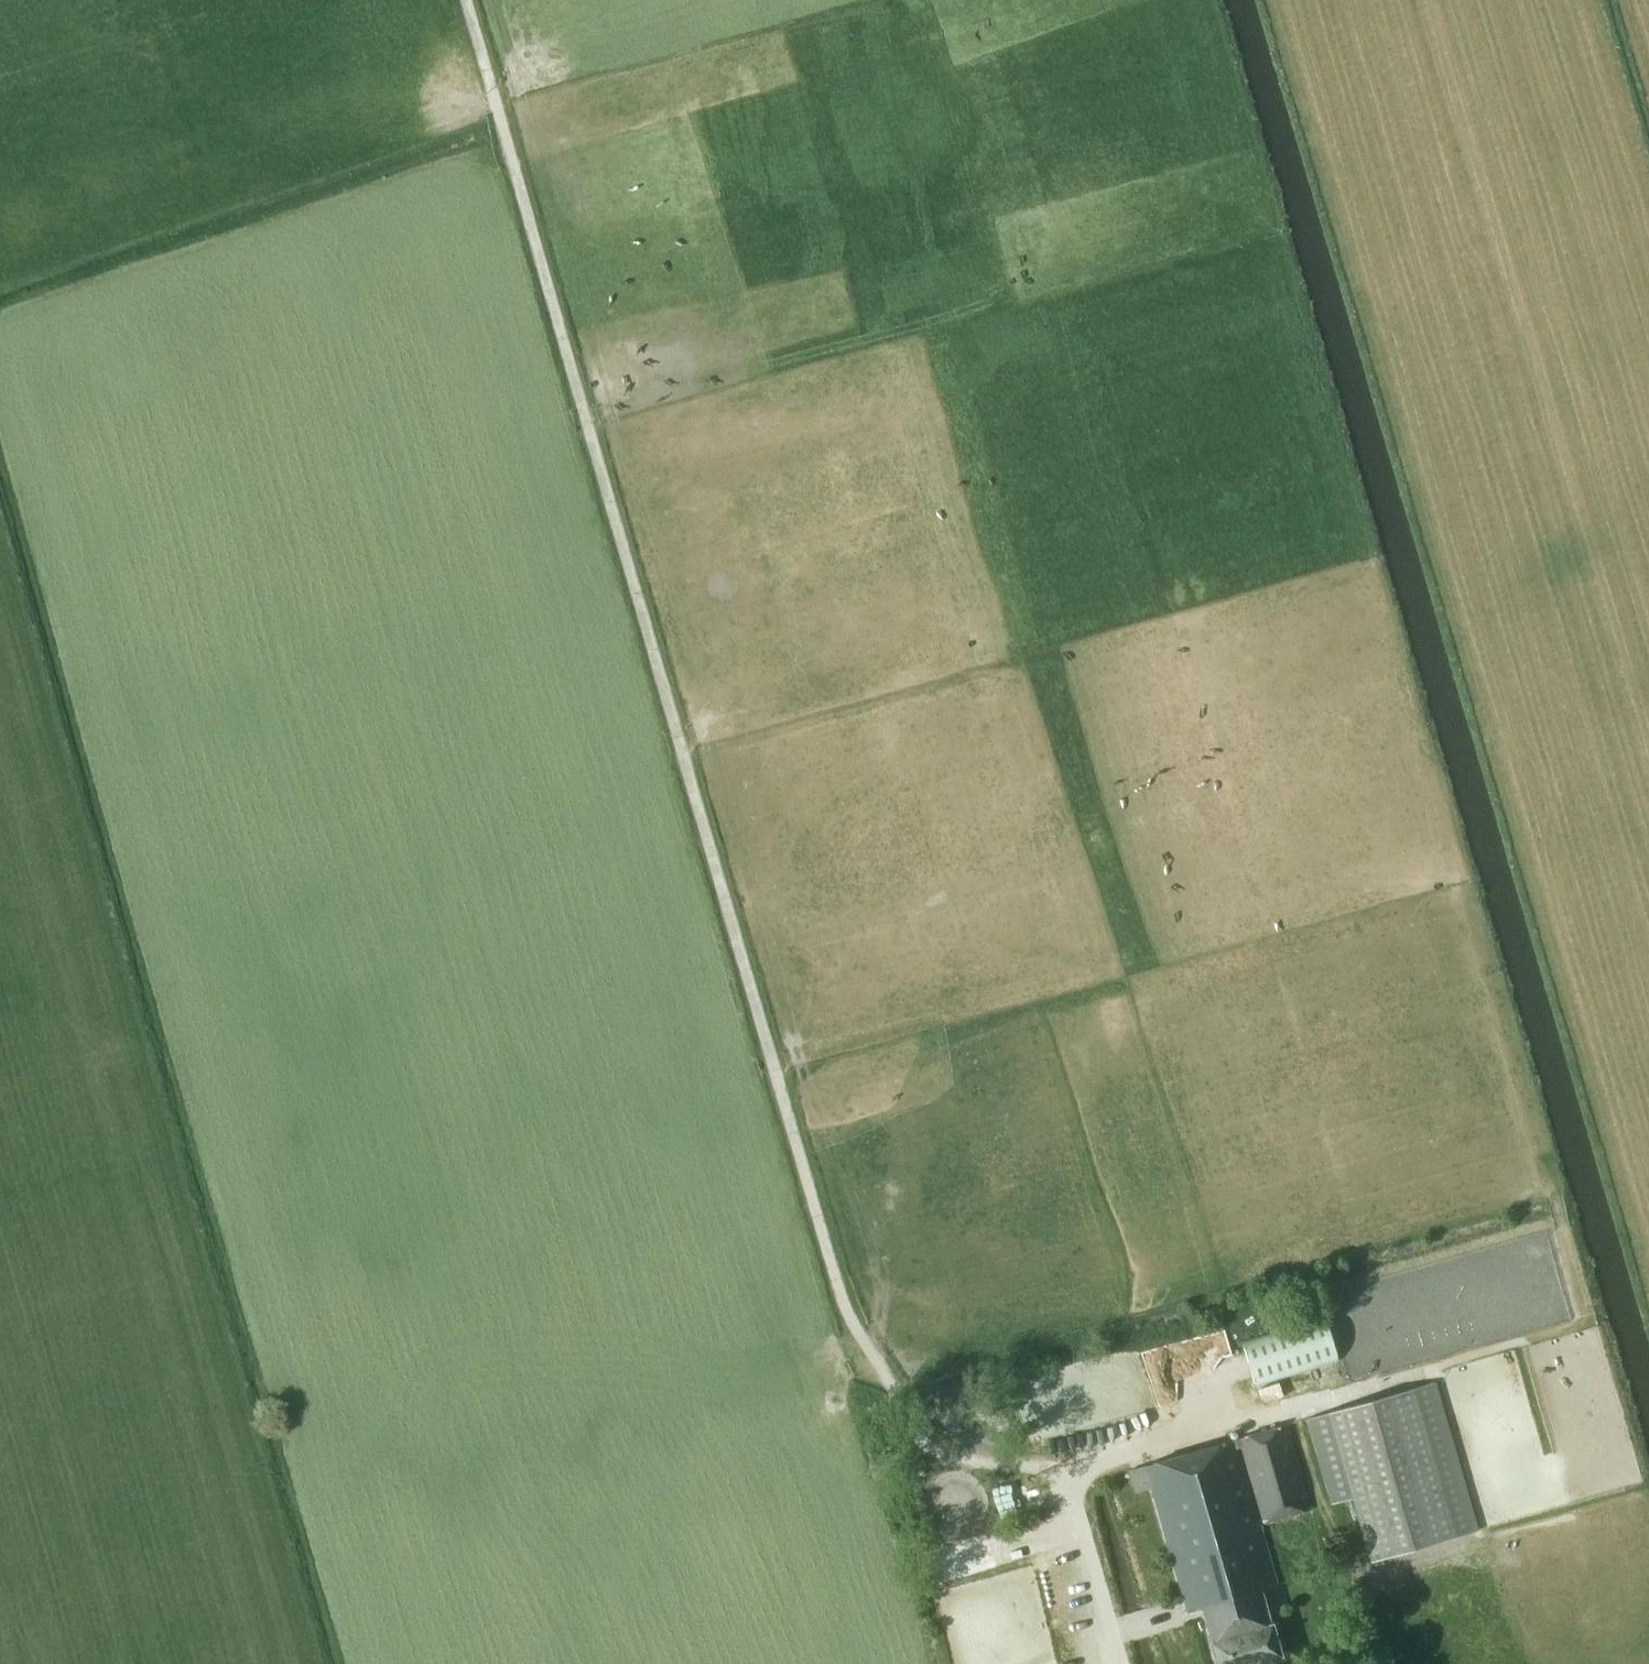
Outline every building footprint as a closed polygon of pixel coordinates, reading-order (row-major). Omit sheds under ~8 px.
[(1339,1360),(1325,1316),(1244,1342),(1258,1386),(1339,1360)] [(1479,1528),(1435,1381),(1306,1419),(1331,1502),(1352,1496),(1371,1561),(1479,1528)] [(1317,1513),(1294,1427),(1247,1439),(1270,1525),(1317,1513)] [(1242,1441),(1137,1469),(1142,1487),(1157,1483),(1191,1613),(1211,1608),(1220,1640),(1215,1642),(1221,1663),(1259,1663),(1283,1657),(1275,1626),(1270,1627),(1261,1595),(1282,1589),(1242,1441)]
